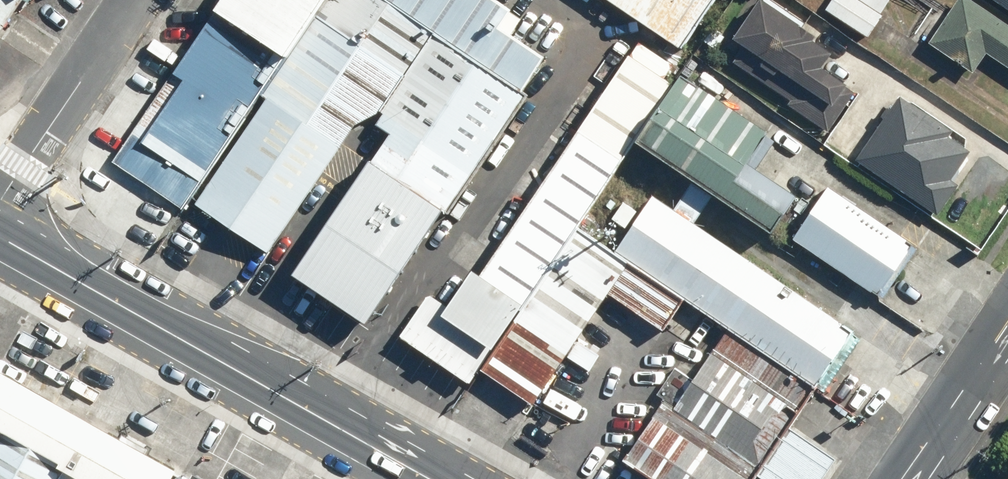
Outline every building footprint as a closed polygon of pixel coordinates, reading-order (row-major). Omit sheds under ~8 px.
[(21,0),(0,0),(0,32),(21,0)] [(113,162),(180,209),(324,0),(225,0),(113,162)] [(196,201),(269,250),(356,122),(381,111),(433,34),(383,0),(333,0),(196,201)] [(522,90),(544,59),(496,26),(509,8),(497,0),(388,0),(522,90)] [(683,50),(717,1),(716,0),(610,0),(683,50)] [(790,105),(829,132),(857,92),(822,69),(831,55),(813,42),(817,37),(763,0),(760,0),(732,40),(743,48),(734,62),(793,102),(790,105)] [(827,10),(869,37),(884,15),(882,13),(890,0),(834,0),(827,10)] [(929,44),(973,74),(986,54),(1007,68),(1007,24),(972,0),(959,0),(929,44)] [(1007,10),(1007,0),(994,0),(1007,10)] [(387,141),(297,274),(371,323),(446,211),(448,213),(527,95),(435,33),(382,113),(422,139),(410,157),(387,141)] [(449,309),(428,295),(401,335),(469,382),(675,80),(633,51),(482,273),(476,270),(449,309)] [(769,133),(682,75),(635,145),(769,235),(796,195),(748,163),(769,133)] [(900,97),(856,160),(938,216),(959,185),(952,180),(971,152),(949,137),(952,132),(900,97)] [(914,243),(830,187),(794,241),(878,296),(914,243)] [(854,331),(652,195),(615,251),(817,386),(854,331)] [(685,299),(577,229),(484,371),(535,404),(609,292),(665,329),(685,299)] [(727,329),(674,410),(663,403),(625,461),(652,478),(756,478),(758,475),(790,427),(816,388),(727,329)] [(0,370),(0,478),(170,478),(176,469),(0,370)] [(758,475),(764,478),(824,478),(837,458),(790,427),(758,475)]
